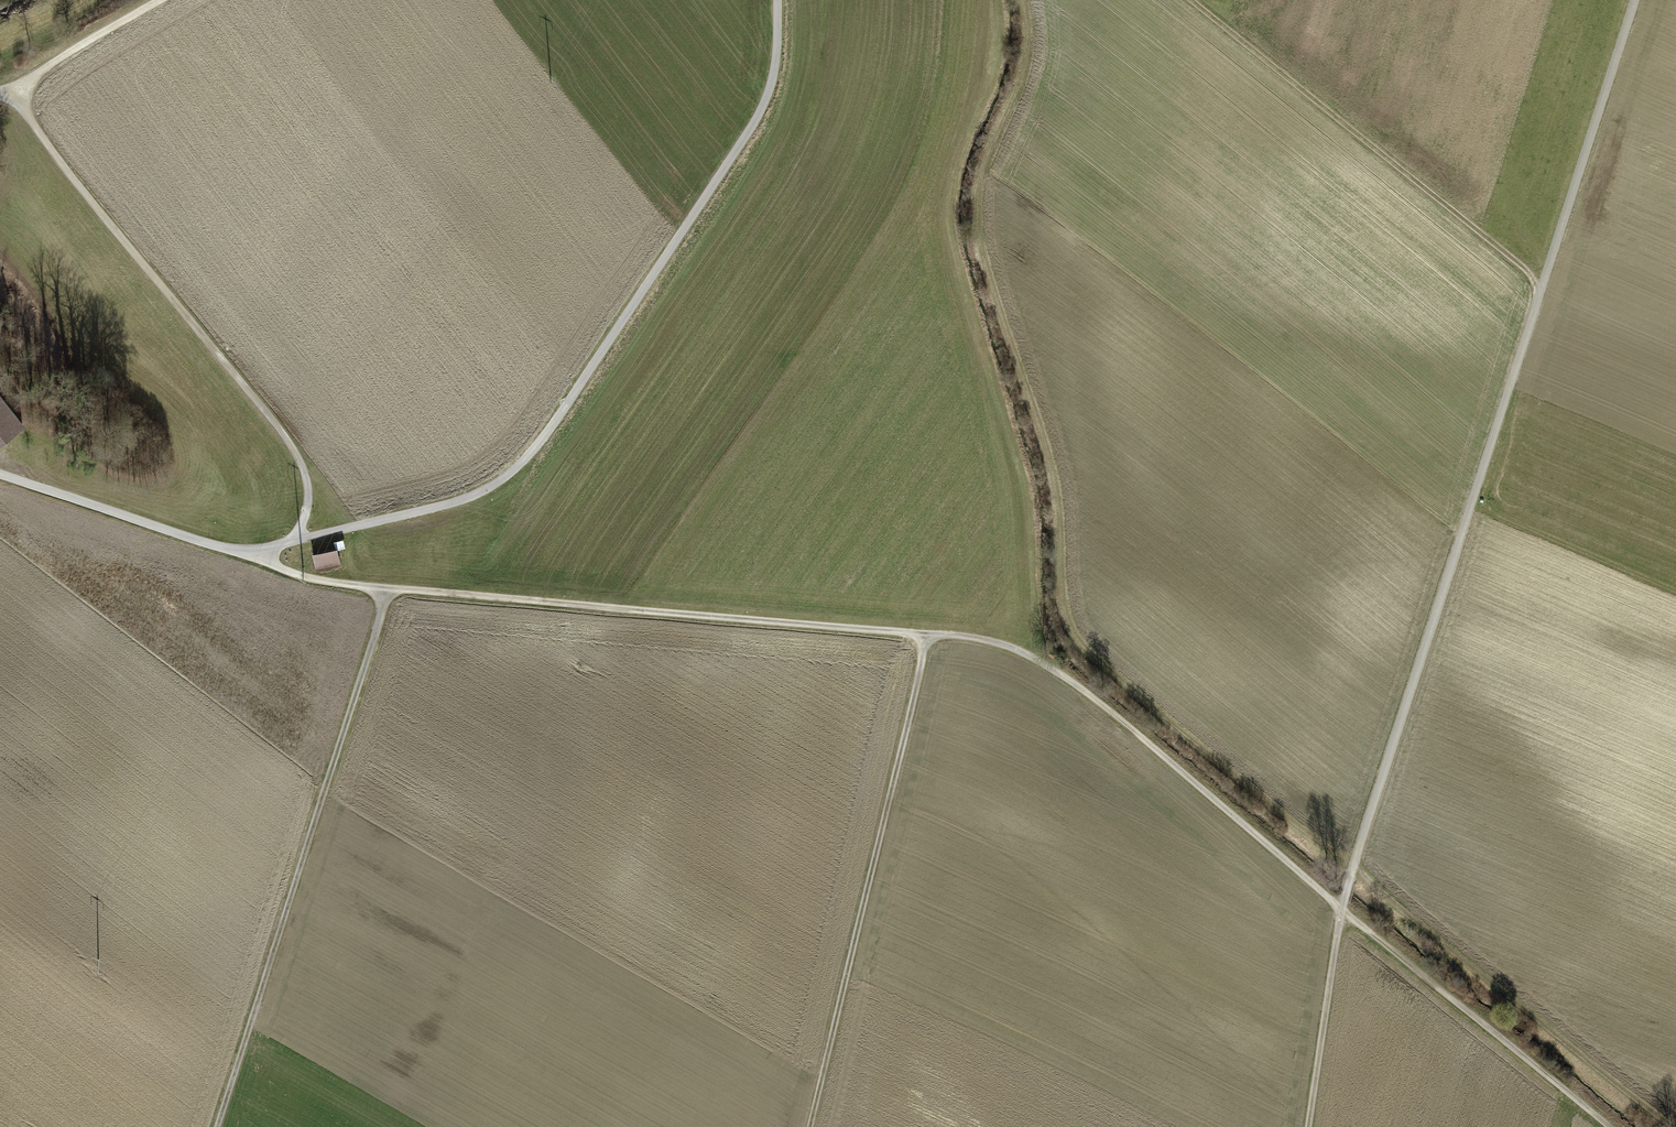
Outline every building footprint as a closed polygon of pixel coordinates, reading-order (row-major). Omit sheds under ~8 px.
[(31,426),(0,388),(0,451),(31,426)] [(336,550),(314,555),(316,567),(339,562),(336,550)]
